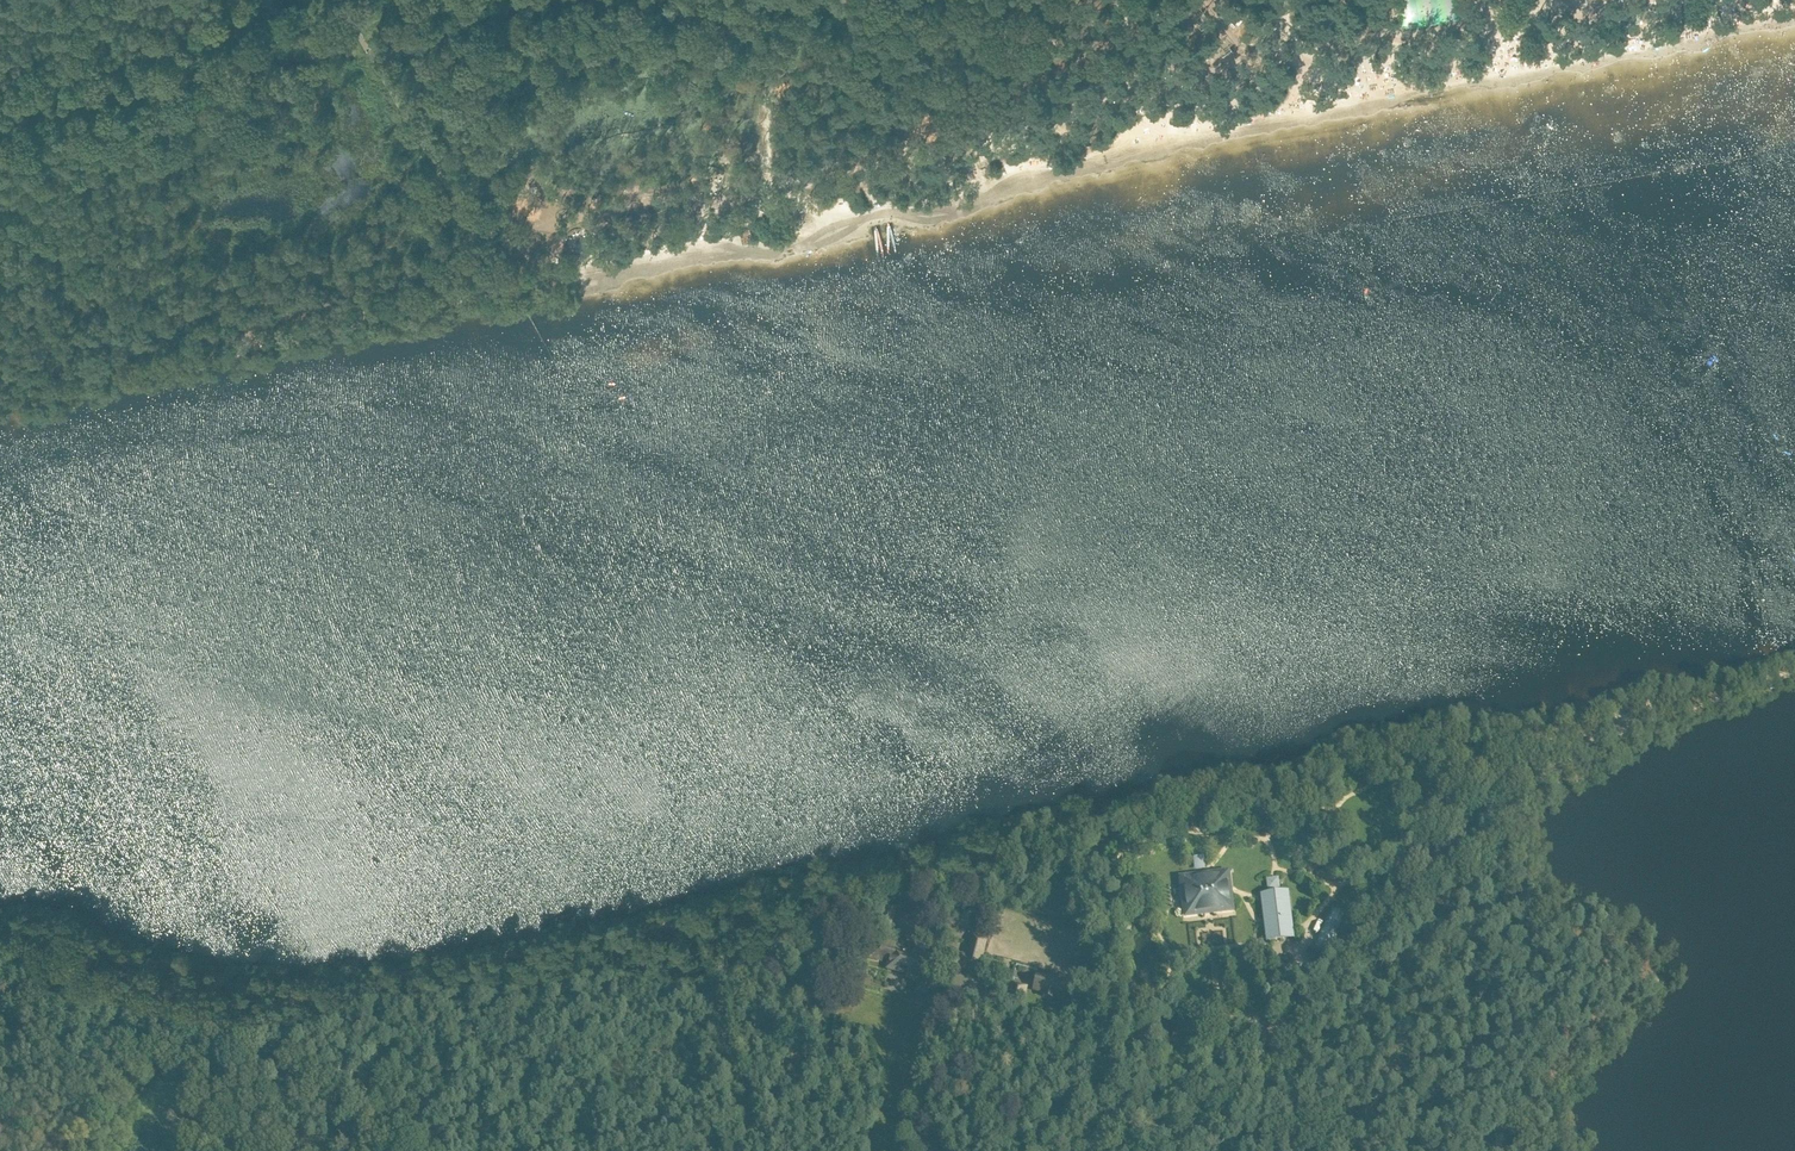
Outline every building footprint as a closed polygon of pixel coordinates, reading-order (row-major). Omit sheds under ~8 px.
[(1196,92),(1190,94),(1195,108),(1201,106),(1196,92)] [(932,168),(929,173),(935,177),(938,171),(932,168)] [(916,177),(922,180),(926,174),(920,171),(916,177)] [(1193,857),(1195,870),(1206,868),(1204,855),(1193,857)] [(1228,870),(1182,876),(1185,901),(1186,912),(1187,915),(1203,913),(1202,910),(1202,908),(1216,907),(1216,909),(1216,911),(1232,909),(1232,907),(1230,895),(1228,870)] [(1266,877),(1267,887),(1279,886),(1278,876),(1266,877)] [(884,903),(901,907),(904,895),(887,891),(884,903)] [(1289,891),(1260,895),(1266,943),(1295,939),(1289,891)] [(1332,909),(1313,949),(1327,955),(1345,915),(1332,909)] [(967,953),(963,968),(979,972),(980,972),(984,956),(989,937),(972,933),(968,948),(967,953)] [(873,936),(867,959),(890,964),(889,968),(908,973),(907,978),(924,982),(928,968),(943,971),(947,953),(939,951),(937,960),(896,949),(897,942),(873,936)] [(1038,972),(1033,991),(1042,993),(1041,997),(1057,1001),(1058,997),(1066,1000),(1072,980),(1063,978),(1063,977),(1048,973),(1047,974),(1038,972)] [(1005,985),(1000,1002),(1016,1006),(1020,989),(1005,985)]
